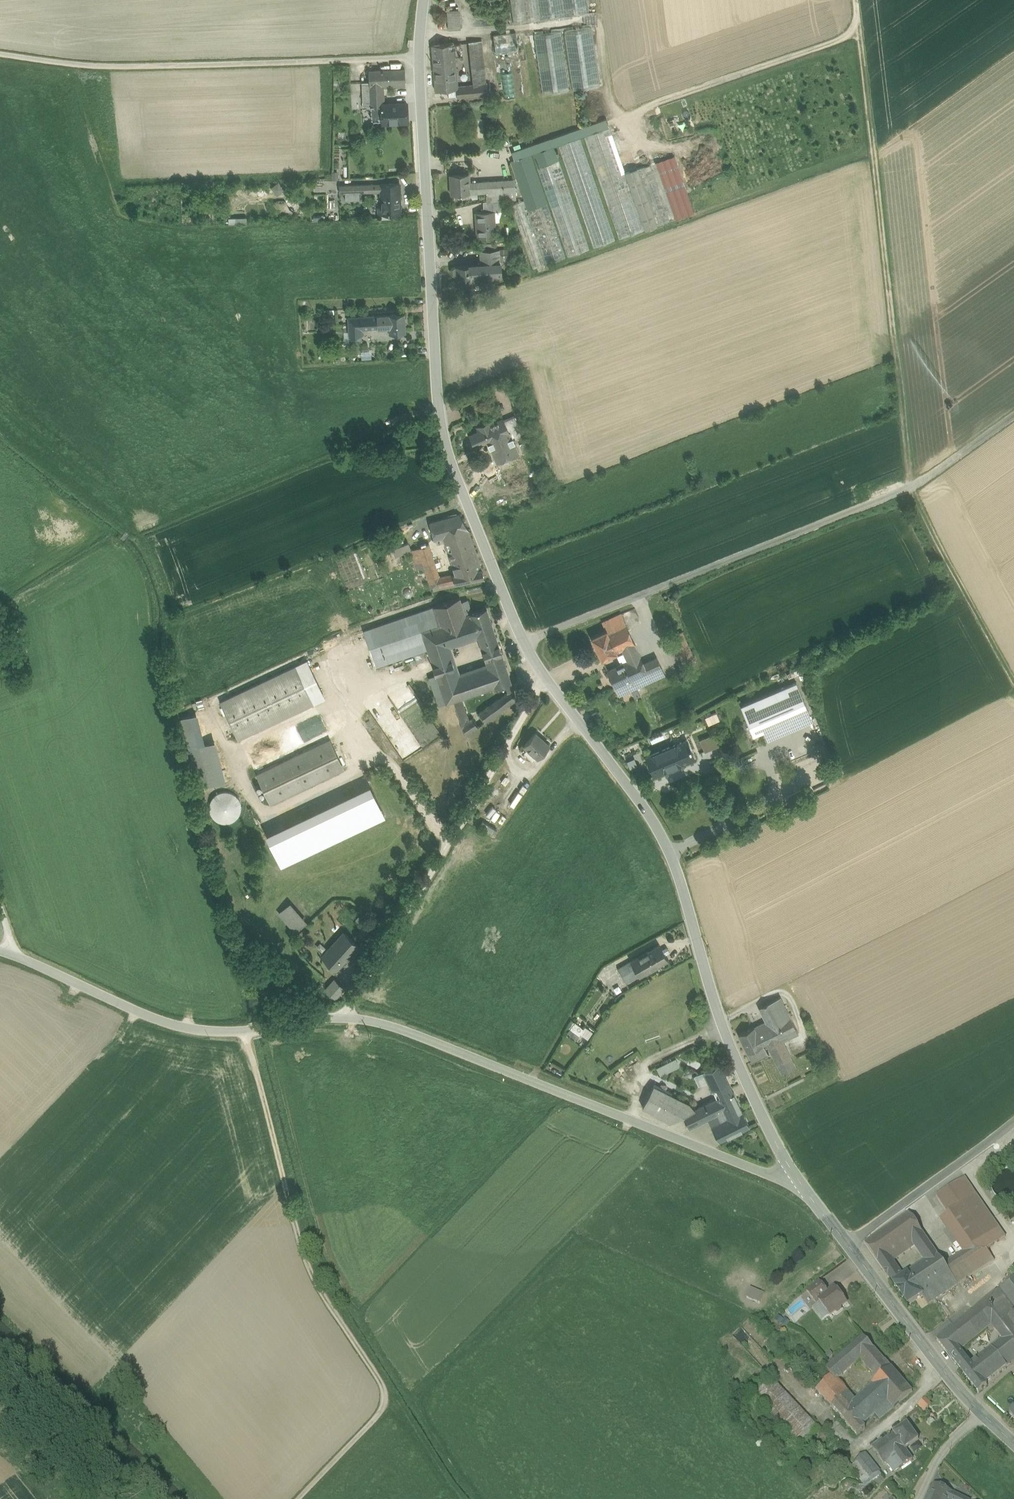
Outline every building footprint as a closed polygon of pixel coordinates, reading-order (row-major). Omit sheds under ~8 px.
[(515,22),(589,11),(587,0),(512,0),(515,22)] [(458,9),(447,9),(448,29),(459,29),(458,9)] [(591,26),(565,30),(573,89),(600,85),(591,26)] [(561,30),(534,34),(542,93),(569,90),(561,30)] [(516,49),(515,32),(492,32),(493,50),(516,49)] [(483,39),(476,40),(480,84),(486,83),(483,39)] [(476,40),(469,41),(472,84),(480,84),(476,40)] [(459,42),(432,45),(436,90),(456,88),(463,87),(463,85),(459,42)] [(404,69),(368,70),(368,83),(369,83),(369,85),(382,84),(382,86),(405,85),(404,69)] [(368,83),(360,83),(361,110),(370,110),(370,107),(369,85),(369,83),(368,83)] [(487,94),(486,83),(480,84),(472,84),(463,85),(463,87),(464,96),(487,94)] [(382,84),(369,85),(370,107),(377,107),(377,109),(383,109),(383,106),(382,86),(382,84)] [(383,106),(383,109),(377,109),(374,110),(374,122),(406,121),(406,105),(383,106)] [(607,118),(512,151),(515,159),(530,154),(532,153),(554,146),(558,144),(580,137),(584,135),(609,126),(607,118)] [(609,126),(584,135),(619,238),(645,229),(625,172),(609,126)] [(580,137),(558,144),(593,247),(615,239),(580,137)] [(554,146),(532,153),(537,167),(559,159),(557,153),(559,152),(558,149),(556,150),(554,146)] [(566,257),(530,154),(515,159),(511,161),(524,199),(546,263),(566,257)] [(675,156),(637,169),(657,225),(694,212),(675,156)] [(559,159),(537,167),(568,256),(590,248),(559,159)] [(637,169),(637,168),(625,172),(645,229),(657,225),(637,169)] [(468,174),(451,175),(451,183),(450,183),(451,194),(469,193),(477,192),(476,181),(468,182),(468,174)] [(514,179),(476,181),(477,192),(486,192),(486,201),(499,200),(516,199),(514,179)] [(271,186),(276,194),(283,189),(278,181),(271,186)] [(399,183),(381,184),(381,192),(381,207),(378,207),(379,214),(382,214),(391,214),(400,213),(399,183)] [(340,193),(381,192),(381,184),(340,185),(340,193)] [(524,199),(511,204),(533,268),(546,263),(524,199)] [(483,207),(481,207),(481,211),(476,212),(477,236),(495,234),(493,211),(499,210),(499,206),(483,207)] [(517,248),(499,249),(500,259),(518,258),(517,248)] [(499,249),(480,250),(480,264),(500,263),(500,259),(499,249)] [(480,264),(454,266),(452,268),(452,273),(455,275),(456,275),(457,285),(475,284),(475,288),(481,288),(484,288),(483,277),(492,276),(494,274),(494,273),(501,273),(500,263),(480,264)] [(404,314),(387,315),(388,333),(388,334),(405,333),(404,314)] [(387,315),(361,316),(361,328),(385,327),(385,333),(388,333),(387,315)] [(361,316),(348,317),(349,335),(362,335),(361,328),(361,316)] [(514,415),(504,419),(513,440),(523,436),(514,415)] [(504,419),(490,425),(489,422),(481,425),(483,429),(470,434),(469,434),(475,447),(476,447),(475,447),(488,441),(497,462),(519,453),(513,440),(504,419)] [(528,441),(520,444),(522,450),(530,447),(528,441)] [(475,544),(459,515),(430,523),(436,541),(450,536),(455,572),(478,569),(475,544)] [(408,542),(393,547),(396,556),(411,550),(408,542)] [(452,573),(439,577),(428,545),(418,548),(424,567),(431,588),(455,584),(452,573)] [(418,548),(411,550),(417,569),(424,567),(418,548)] [(478,569),(455,572),(452,573),(455,584),(484,578),(482,568),(478,569)] [(460,597),(363,630),(375,666),(427,649),(420,630),(466,615),(461,601),(460,597)] [(469,599),(461,601),(466,615),(471,613),(474,612),(469,599)] [(474,612),(471,613),(479,637),(485,657),(501,651),(487,608),(474,612)] [(466,615),(420,630),(427,649),(445,704),(453,701),(463,698),(455,676),(453,669),(455,668),(448,647),(479,637),(471,613),(466,615)] [(622,615),(604,623),(608,630),(609,630),(618,652),(624,649),(636,644),(622,615)] [(608,630),(593,637),(602,659),(618,652),(609,630),(608,630)] [(636,644),(624,649),(629,660),(637,678),(663,666),(658,656),(644,662),(636,644)] [(488,665),(455,676),(463,698),(505,684),(511,682),(501,651),(485,657),(486,658),(488,665)] [(692,651),(681,656),(687,667),(698,663),(692,651)] [(455,668),(453,669),(455,676),(488,665),(486,658),(455,668)] [(629,660),(608,670),(621,697),(642,687),(637,678),(629,660)] [(323,699),(307,663),(296,669),(312,704),(323,699)] [(663,666),(637,678),(642,687),(667,676),(663,666)] [(295,667),(221,702),(238,739),(312,704),(296,669),(295,667)] [(387,691),(404,720),(424,708),(408,679),(387,691)] [(508,693),(470,719),(468,713),(458,717),(464,735),(517,698),(511,682),(505,684),(508,693)] [(797,685),(739,708),(750,736),(762,731),(765,739),(811,721),(797,685)] [(463,698),(453,701),(458,717),(468,713),(463,698)] [(194,713),(181,717),(203,785),(216,781),(204,744),(194,713)] [(549,744),(536,732),(525,744),(539,756),(549,744)] [(699,738),(703,751),(714,747),(710,734),(699,738)] [(330,739),(258,773),(272,802),(344,768),(330,739)] [(688,740),(665,749),(673,769),(696,759),(688,740)] [(225,778),(213,741),(204,744),(216,781),(225,778)] [(665,749),(647,757),(656,776),(673,769),(665,749)] [(626,759),(629,767),(636,764),(633,757),(626,759)] [(240,812),(241,805),(240,799),(236,794),(231,791),(225,790),(219,791),(214,795),(210,800),(209,806),(210,812),(214,817),(219,820),(225,822),(231,820),(236,817),(240,812)] [(292,902),(279,913),(295,931),(308,921),(292,902)] [(344,931),(322,957),(337,970),(359,945),(344,931)] [(659,944),(641,955),(646,963),(649,969),(668,959),(659,944)] [(646,963),(641,955),(630,961),(635,970),(646,963)] [(635,970),(630,961),(618,968),(627,982),(649,969),(646,963),(635,970)] [(344,987),(335,977),(326,986),(336,996),(344,987)] [(781,996),(759,1006),(763,1013),(761,1014),(762,1017),(764,1016),(767,1021),(775,1039),(779,1037),(781,1040),(798,1032),(781,996)] [(567,1027),(588,1038),(592,1030),(571,1019),(567,1027)] [(767,1021),(740,1034),(748,1052),(752,1061),(767,1055),(763,1044),(767,1043),(775,1039),(767,1021)] [(775,1039),(767,1043),(781,1073),(793,1068),(781,1040),(779,1037),(775,1039)] [(671,1060),(664,1063),(667,1070),(674,1067),(671,1060)] [(718,1063),(703,1070),(712,1089),(717,1097),(732,1091),(718,1063)] [(712,1089),(703,1070),(695,1074),(704,1093),(712,1089)] [(690,1100),(653,1085),(642,1106),(669,1120),(669,1121),(682,1114),(694,1108),(690,1100)] [(717,1097),(716,1097),(703,1104),(710,1117),(724,1110),(728,1117),(741,1111),(732,1091),(717,1097)] [(694,1108),(682,1114),(688,1127),(710,1117),(703,1104),(694,1108)] [(728,1117),(727,1117),(712,1124),(719,1140),(748,1126),(741,1111),(728,1117)] [(965,1178),(936,1197),(947,1214),(957,1208),(960,1206),(976,1196),(965,1178)] [(1005,1238),(976,1196),(960,1206),(977,1231),(989,1248),(1005,1238)] [(960,1206),(957,1208),(947,1214),(940,1219),(957,1244),(977,1231),(960,1206)] [(908,1214),(865,1244),(893,1285),(903,1278),(892,1262),(915,1245),(925,1238),(908,1214)] [(968,1266),(922,1296),(928,1305),(994,1261),(987,1250),(989,1248),(977,1231),(957,1244),(954,1246),(960,1255),(960,1254),(968,1266)] [(944,1265),(925,1238),(915,1245),(928,1264),(904,1280),(918,1300),(922,1296),(968,1266),(960,1254),(960,1255),(944,1265)] [(937,1340),(960,1370),(969,1363),(964,1357),(960,1352),(968,1346),(992,1327),(1002,1339),(970,1365),(985,1384),(1011,1364),(1013,1362),(1013,1277),(937,1340)] [(904,1280),(903,1278),(893,1285),(908,1306),(918,1300),(904,1280)] [(819,1283),(807,1292),(816,1305),(819,1303),(818,1301),(828,1294),(819,1283)] [(763,1294),(750,1288),(745,1298),(759,1304),(763,1294)] [(835,1288),(828,1294),(818,1301),(819,1303),(830,1316),(835,1313),(837,1313),(840,1311),(840,1308),(846,1304),(835,1288)] [(885,1361),(864,1336),(850,1349),(861,1360),(872,1372),(885,1361)] [(968,1346),(960,1352),(964,1357),(972,1352),(968,1346)] [(850,1349),(827,1368),(832,1374),(833,1374),(838,1380),(861,1360),(850,1349)] [(885,1361),(872,1372),(878,1379),(891,1368),(885,1361)] [(970,1365),(969,1363),(960,1370),(978,1394),(987,1387),(985,1384),(970,1365)] [(913,1393),(891,1368),(878,1379),(871,1385),(873,1386),(893,1410),(913,1393)] [(873,1386),(856,1400),(838,1380),(833,1374),(832,1374),(815,1390),(831,1408),(840,1399),(864,1425),(875,1415),(880,1421),(893,1410),(873,1386)] [(812,1425),(772,1379),(754,1395),(794,1441),(802,1434),(812,1425)] [(925,1398),(917,1406),(923,1413),(932,1405),(925,1398)] [(864,1425),(840,1399),(831,1408),(857,1437),(865,1429),(863,1426),(864,1425)] [(907,1423),(893,1433),(905,1449),(905,1448),(906,1449),(919,1440),(907,1423)] [(812,1425),(802,1434),(807,1440),(818,1431),(812,1425)] [(905,1449),(893,1433),(883,1441),(896,1459),(902,1467),(913,1459),(906,1449),(905,1448),(905,1449)] [(896,1459),(883,1441),(873,1448),(885,1464),(887,1463),(892,1459),(893,1461),(896,1459)] [(880,1473),(865,1454),(855,1462),(870,1480),(880,1473)] [(892,1459),(887,1463),(894,1473),(902,1467),(896,1459),(893,1461),(892,1459)] [(849,1462),(844,1471),(848,1473),(851,1468),(853,1464),(849,1462)] [(870,1480),(855,1462),(853,1464),(851,1468),(864,1485),(870,1480)] [(934,1484),(926,1498),(956,1498),(958,1495),(934,1484)]
